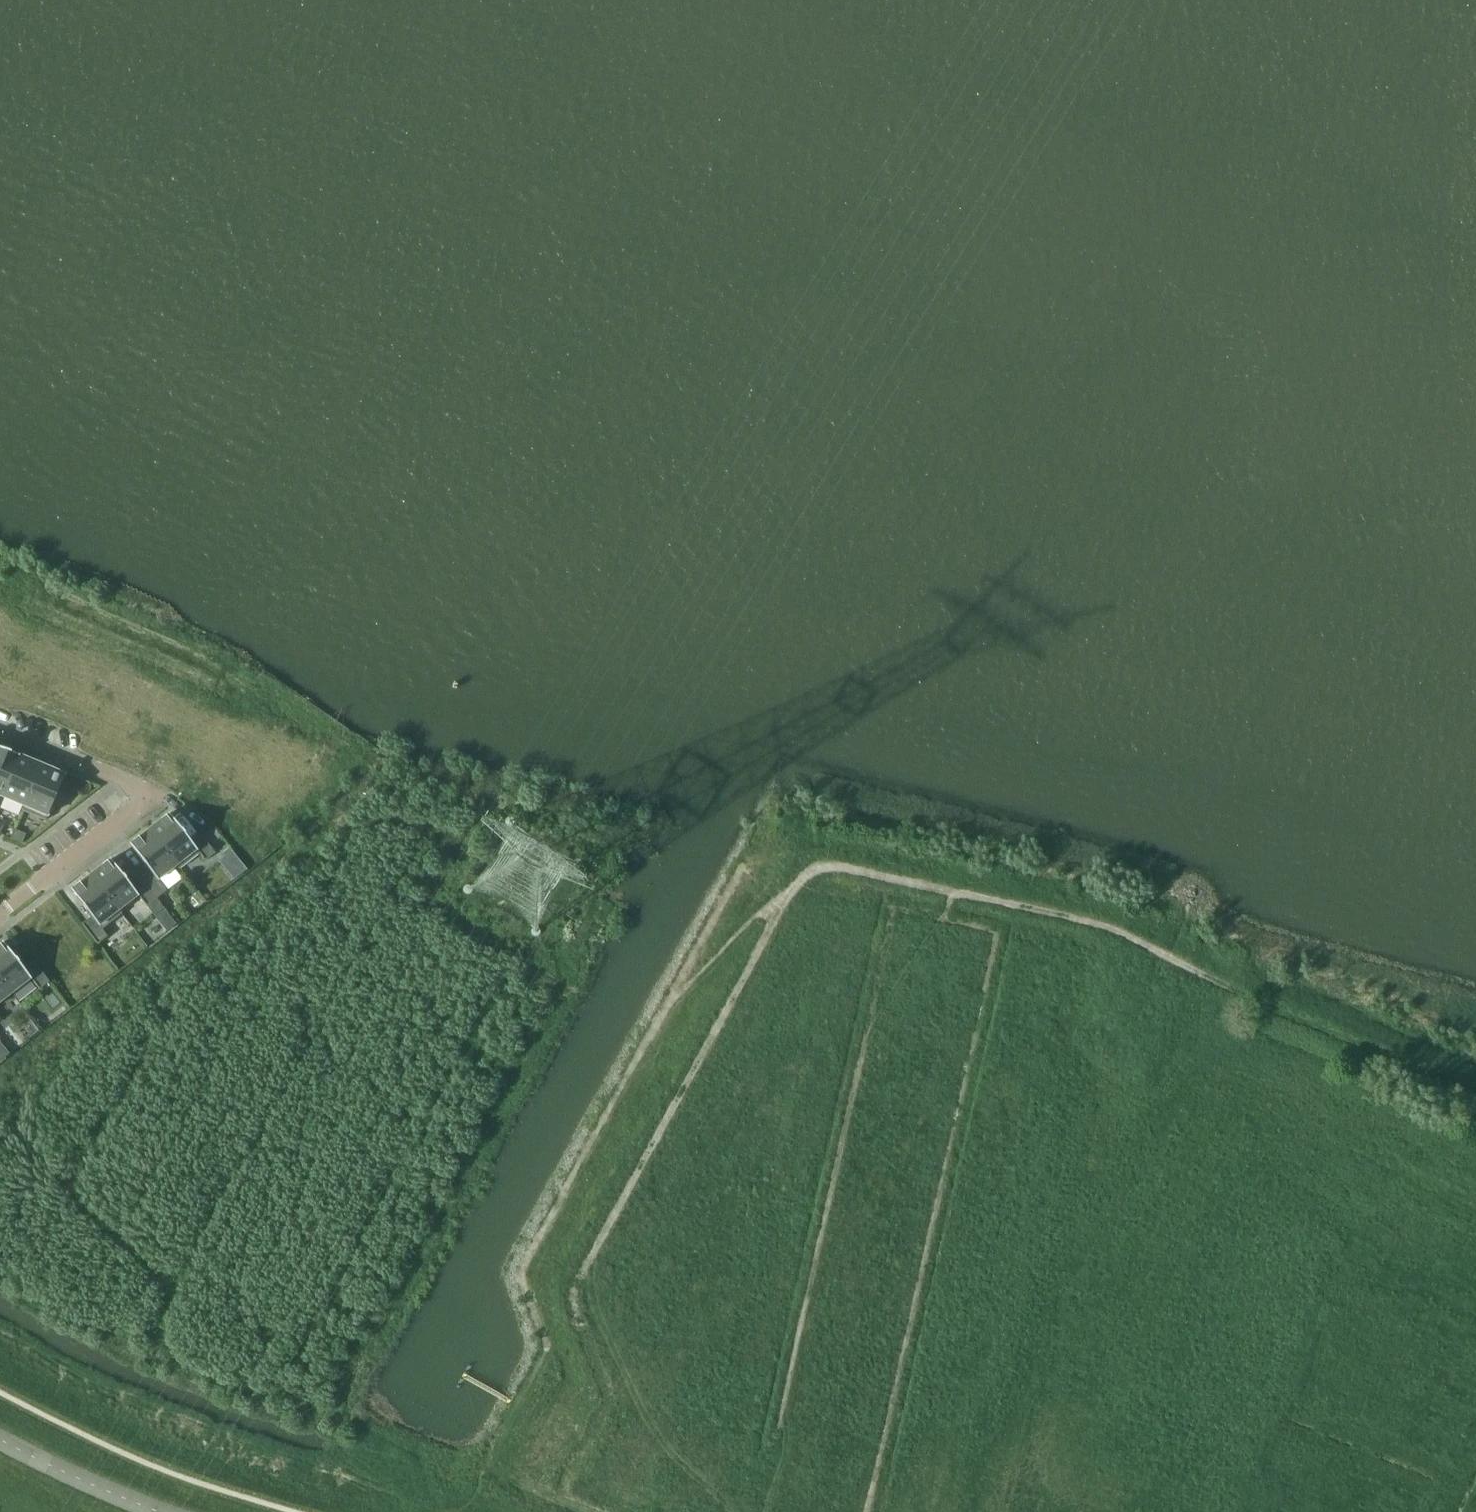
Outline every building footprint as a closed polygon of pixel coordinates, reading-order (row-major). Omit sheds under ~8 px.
[(19,755),(0,747),(0,796),(2,797),(19,755)] [(24,806),(41,765),(19,755),(2,797),(24,806)] [(47,816),(65,774),(41,765),(24,806),(47,816)] [(169,813),(149,829),(180,869),(199,854),(205,860),(215,853),(199,833),(189,840),(169,813)] [(21,843),(25,834),(14,829),(10,838),(21,843)] [(179,869),(180,869),(149,829),(129,844),(150,871),(140,878),(156,898),(166,891),(157,880),(176,866),(179,869)] [(156,898),(140,878),(131,886),(110,859),(90,874),(121,914),(121,913),(119,910),(138,895),(146,906),(156,898)] [(121,914),(90,874),(70,890),(91,917),(81,924),(97,944),(107,936),(101,929),(121,914)] [(0,945),(0,979),(11,993),(30,979),(39,990),(49,982),(33,962),(24,969),(3,942),(2,943),(0,945)] [(0,979),(0,1002),(11,993),(0,979)]
